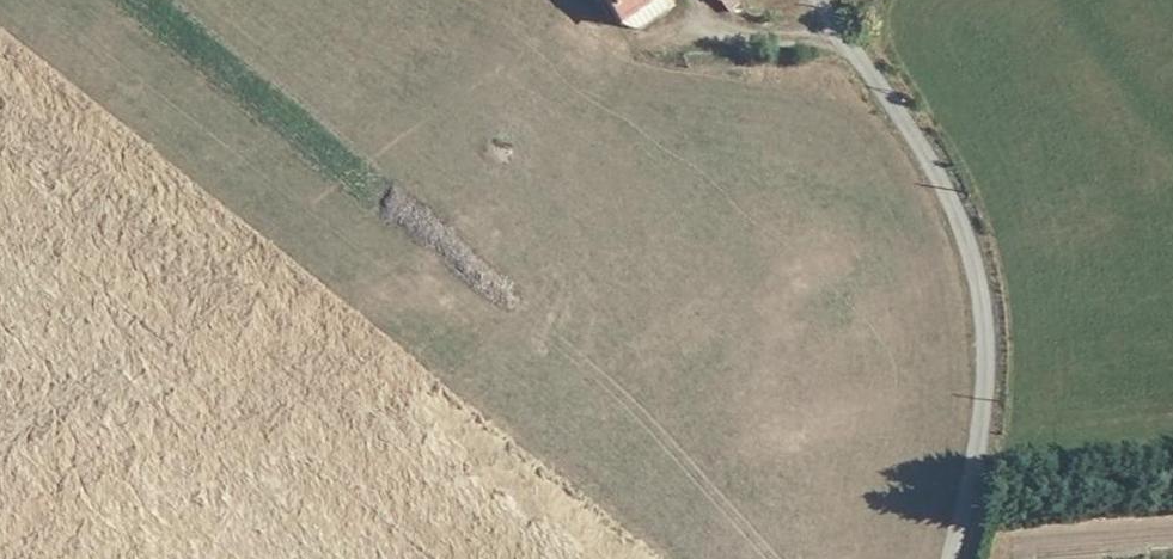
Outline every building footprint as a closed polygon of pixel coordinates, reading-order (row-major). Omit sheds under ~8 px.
[(593,16),(636,48),(657,22),(676,0),(608,0),(593,16)] [(716,27),(729,14),(721,6),(726,0),(685,0),(716,27)]
